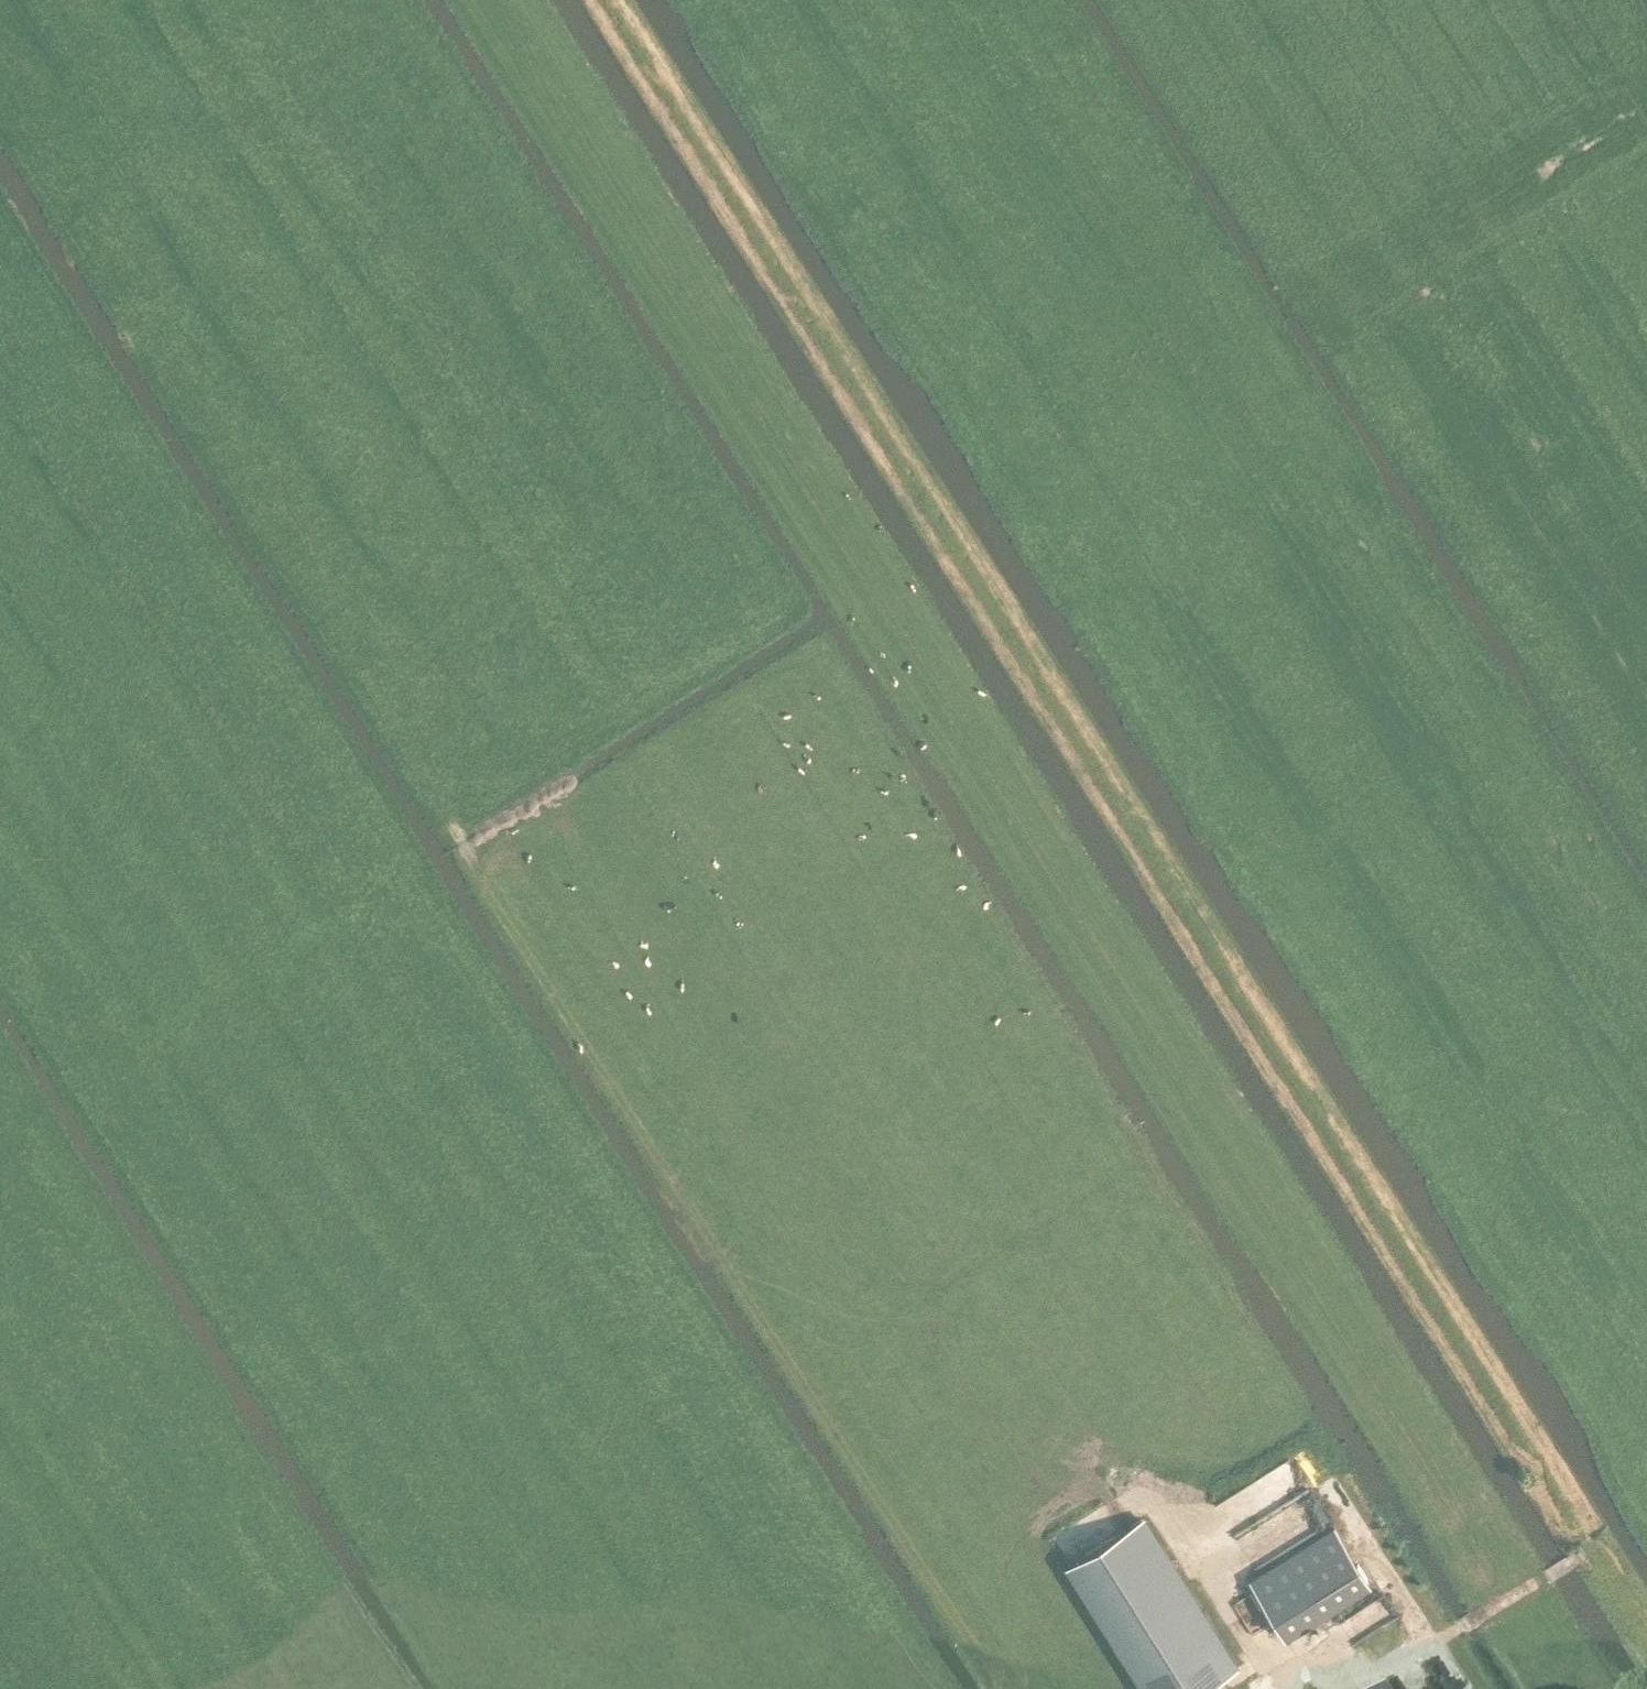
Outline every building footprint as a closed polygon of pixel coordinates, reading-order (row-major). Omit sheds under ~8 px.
[(1068,1563),(1147,1688),(1203,1688),(1236,1668),(1142,1518),(1068,1563)] [(1251,1580),(1287,1637),(1371,1584),(1335,1527),(1251,1580)]
